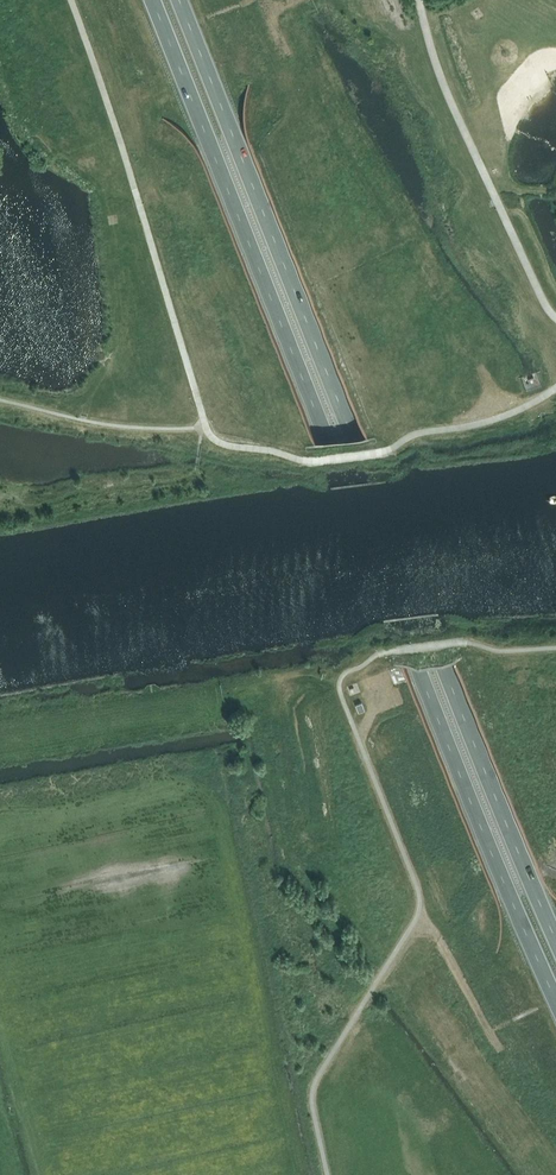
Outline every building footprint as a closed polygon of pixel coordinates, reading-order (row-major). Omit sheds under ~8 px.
[(390,669),(392,683),(405,681),(403,667),(390,669)]
